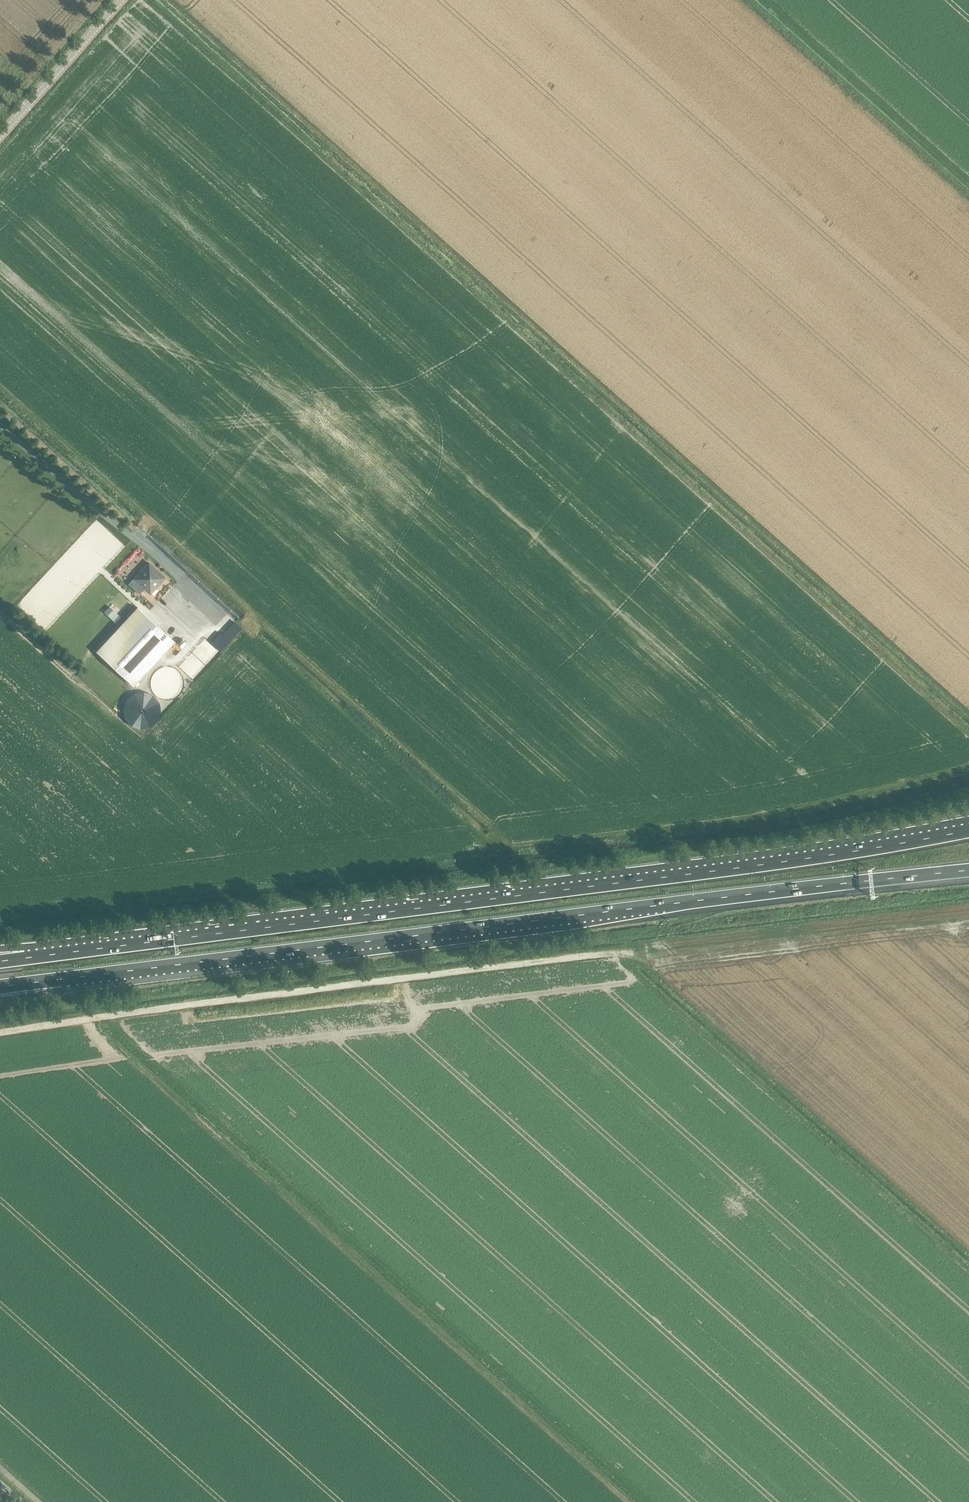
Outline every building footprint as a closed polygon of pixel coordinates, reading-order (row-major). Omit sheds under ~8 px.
[(149,564),(143,570),(134,580),(150,594),(165,578),(149,564)] [(134,685),(174,642),(137,608),(97,651),(134,685)] [(113,621),(116,617),(111,612),(107,616),(113,621)] [(235,618),(213,642),(222,650),(244,626),(235,618)] [(134,687),(121,716),(151,730),(165,701),(134,687)]
